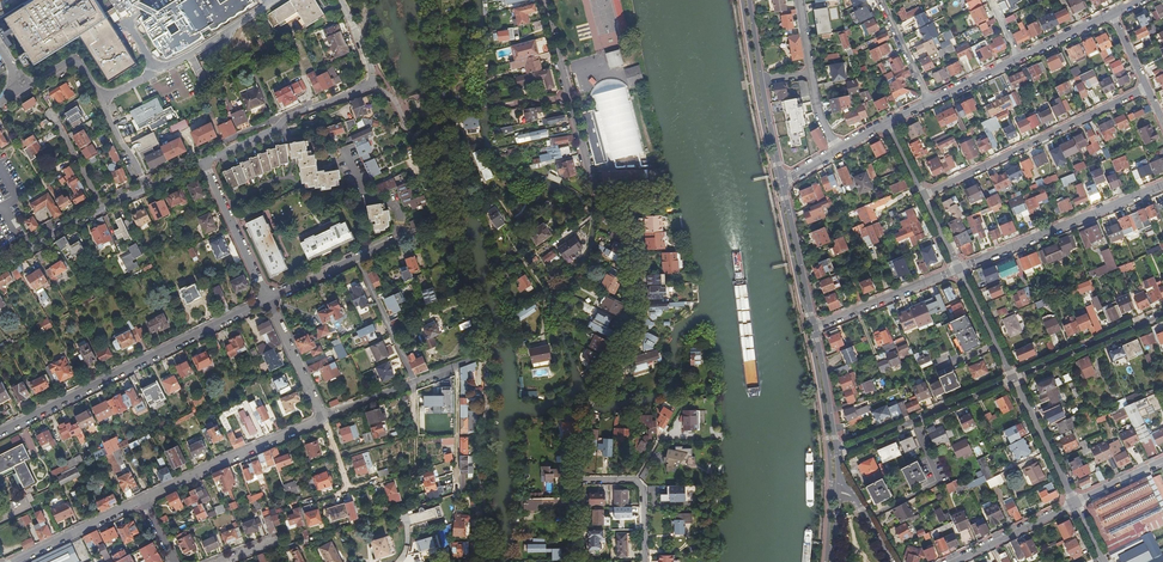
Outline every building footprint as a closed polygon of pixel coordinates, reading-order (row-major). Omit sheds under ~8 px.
[(33,2),(6,19),(25,50),(18,55),(24,65),(29,62),(25,56),(27,54),(34,64),(62,47),(79,36),(94,60),(107,82),(135,64),(122,42),(108,19),(119,12),(120,11),(120,13),(121,13),(122,14),(123,14),(135,7),(133,4),(137,1),(136,0),(37,0),(33,2)] [(179,53),(180,53),(180,52),(205,37),(202,33),(211,27),(213,31),(256,3),(254,0),(170,0),(172,3),(158,12),(152,15),(150,17),(151,19),(144,24),(146,27),(148,31),(147,31),(163,55),(163,54),(167,60),(177,54),(177,55),(179,53)] [(305,28),(324,16),(313,0),(290,0),(264,18),(271,29),(296,13),(305,28)] [(775,13),(782,12),(787,11),(786,0),(773,0),(775,13)] [(855,9),(870,3),(869,0),(851,0),(855,9)] [(982,6),(979,0),(966,0),(968,4),(966,5),(969,12),(971,12),(982,6)] [(1087,8),(1084,0),(1072,0),(1067,3),(1072,13),(1081,9),(1082,10),(1087,8)] [(135,7),(152,15),(158,12),(137,1),(133,4),(135,7)] [(536,11),(534,4),(524,7),(514,9),(516,17),(527,14),(536,11)] [(860,23),(875,17),(870,5),(855,11),(860,23)] [(988,18),(982,6),(971,12),(974,18),(973,18),(976,24),(977,24),(978,26),(979,26),(986,22),(989,21),(988,18)] [(814,10),(818,36),(832,33),(828,7),(814,10)] [(915,17),(922,13),(919,8),(914,10),(911,11),(906,14),(903,8),(900,9),(901,11),(898,13),(902,21),(906,19),(907,21),(915,17)] [(1058,14),(1055,15),(1059,24),(1071,18),(1068,13),(1064,15),(1061,8),(1056,10),(1058,14)] [(788,30),(799,28),(798,20),(793,21),(792,15),(794,15),(795,16),(797,16),(796,10),(787,11),(782,12),(784,27),(788,27),(788,30)] [(1161,19),(1156,10),(1152,12),(1156,21),(1161,19)] [(921,29),(931,24),(925,12),(922,13),(915,17),(921,29)] [(1141,28),(1145,26),(1152,23),(1150,20),(1152,20),(1150,15),(1148,16),(1147,17),(1145,12),(1136,17),(1141,28)] [(1044,32),(1059,24),(1055,15),(1054,13),(1039,20),(1044,32)] [(528,24),(530,24),(527,14),(516,17),(517,19),(524,17),(527,18),(528,24)] [(1016,19),(1014,15),(1005,19),(1007,24),(1016,19)] [(519,27),(528,24),(527,18),(524,17),(517,19),(519,26),(519,27)] [(879,30),(874,19),(865,24),(870,34),(879,30)] [(536,31),(544,29),(542,21),(533,23),(536,31)] [(979,26),(984,37),(993,33),(991,27),(989,28),(986,22),(979,26)] [(1037,22),(1025,28),(1030,38),(1041,33),(1037,22)] [(940,36),(933,23),(931,24),(921,29),(920,29),(925,39),(926,43),(931,40),(940,36)] [(324,32),(330,45),(343,39),(340,33),(341,33),(339,27),(338,28),(337,26),(324,32)] [(1141,38),(1143,42),(1149,39),(1148,35),(1149,34),(1153,32),(1151,28),(1147,30),(1145,26),(1141,28),(1135,31),(1137,36),(1138,36),(1139,39),(1141,38)] [(511,29),(502,31),(502,33),(499,33),(500,41),(514,40),(513,31),(511,31),(511,29)] [(1023,45),(1021,42),(1029,39),(1027,35),(1027,34),(1025,29),(1020,32),(1022,36),(1017,38),(1017,39),(1016,40),(1019,46),(1023,45)] [(851,48),(846,31),(840,32),(839,32),(845,50),(846,49),(851,48)] [(500,41),(499,33),(490,36),(491,41),(500,41)] [(877,45),(890,39),(887,33),(874,39),(877,45)] [(1102,50),(1112,45),(1106,33),(1096,38),(1102,50)] [(800,64),(801,71),(803,70),(805,67),(800,35),(789,36),(794,64),(800,64)] [(257,40),(262,50),(267,48),(263,37),(257,40)] [(1007,48),(1001,37),(995,39),(997,42),(991,45),(995,52),(993,53),(994,54),(1007,48)] [(1098,49),(1092,38),(1083,43),(1088,54),(1098,49)] [(343,39),(330,45),(336,58),(349,52),(348,51),(349,51),(347,45),(346,46),(343,39)] [(537,56),(539,55),(535,40),(511,46),(515,62),(537,56)] [(926,43),(923,44),(923,45),(911,51),(913,55),(934,45),(931,40),(926,43)] [(974,56),(978,63),(992,57),(985,41),(970,48),(974,56)] [(881,59),(880,57),(891,52),(887,43),(870,52),(875,62),(881,59)] [(1085,50),(1082,43),(1079,45),(1079,44),(1068,50),(1073,61),(1076,59),(1079,58),(1080,60),(1085,58),(1082,51),(1085,50)] [(945,48),(938,52),(941,59),(948,56),(947,55),(955,50),(952,44),(945,48)] [(955,50),(959,58),(966,55),(968,59),(974,56),(970,48),(969,44),(955,50)] [(852,50),(854,56),(858,54),(857,50),(858,49),(858,50),(864,47),(863,45),(852,50)] [(1110,65),(1112,64),(1111,62),(1115,60),(1113,56),(1109,58),(1105,50),(1100,53),(1105,63),(1105,65),(1109,63),(1110,65)] [(623,65),(619,52),(609,54),(611,64),(613,63),(614,67),(623,65)] [(1066,61),(1062,53),(1057,55),(1047,60),(1052,71),(1063,66),(1062,63),(1066,61)] [(904,69),(897,55),(889,59),(892,65),(891,66),(895,73),(904,69)] [(532,73),(541,71),(537,56),(515,62),(511,63),(513,69),(521,67),(525,66),(527,75),(532,73)] [(934,67),(929,57),(921,61),(926,71),(934,67)] [(1115,73),(1123,69),(1120,60),(1112,64),(1110,65),(1114,74),(1115,73)] [(959,62),(946,68),(950,77),(961,72),(959,68),(961,67),(959,62)] [(1046,71),(1042,62),(1028,69),(1032,78),(1046,71)] [(826,67),(829,83),(833,83),(847,80),(846,79),(844,64),(826,67)] [(1078,66),(1070,70),(1074,78),(1079,76),(1082,75),(1078,66)] [(645,84),(640,67),(625,71),(630,88),(645,84)] [(320,77),(318,78),(322,87),(324,90),(333,86),(341,82),(338,77),(337,77),(333,68),(329,70),(330,70),(322,74),(323,76),(320,77)] [(949,78),(945,69),(933,74),(937,83),(949,78)] [(1032,78),(1028,69),(1023,72),(1029,83),(1030,86),(1035,84),(1032,78)] [(1093,69),(1091,70),(1082,75),(1079,76),(1082,82),(1085,81),(1086,83),(1088,86),(1090,87),(1092,86),(1091,85),(1098,81),(1093,69)] [(1129,81),(1123,69),(1115,73),(1121,86),(1129,81)] [(523,76),(517,77),(519,87),(535,83),(534,80),(540,79),(541,82),(545,81),(547,89),(554,87),(549,70),(533,74),(532,73),(527,75),(523,76)] [(896,91),(903,88),(906,86),(902,79),(911,75),(908,70),(895,77),(897,80),(892,83),(896,91)] [(1023,72),(1023,71),(1009,78),(1014,88),(1023,83),(1024,85),(1029,83),(1023,72)] [(318,78),(314,72),(308,74),(310,77),(316,90),(322,87),(318,78)] [(1088,95),(1086,91),(1083,84),(1082,82),(1079,76),(1074,78),(1076,80),(1077,84),(1076,85),(1077,86),(1073,88),(1076,92),(1079,91),(1082,98),(1088,95)] [(589,81),(594,85),(597,81),(592,77),(589,81)] [(1099,83),(1104,93),(1115,88),(1110,78),(1099,83)] [(632,162),(646,162),(626,87),(622,84),(618,81),(613,79),(607,80),(600,82),(595,84),(592,88),(591,95),(595,111),(608,163),(626,162),(627,162),(632,162)] [(282,102),(285,107),(298,100),(295,95),(306,90),(301,80),(274,94),(279,104),(282,102)] [(802,97),(810,96),(809,93),(808,82),(803,81),(800,81),(802,97)] [(850,95),(859,93),(857,81),(847,83),(850,95)] [(1068,81),(1055,87),(1059,96),(1064,94),(1063,90),(1071,86),(1069,83),(1068,81)] [(66,83),(50,94),(52,98),(55,97),(59,104),(65,100),(67,99),(68,100),(75,96),(72,91),(71,91),(66,83)] [(785,83),(775,85),(776,94),(778,94),(779,100),(789,98),(789,97),(790,96),(789,94),(788,93),(787,93),(785,83)] [(897,103),(898,106),(900,105),(897,98),(910,91),(903,88),(896,91),(892,93),(893,95),(897,103)] [(242,97),(248,111),(265,104),(259,90),(242,97)] [(1088,95),(1090,99),(1095,97),(1092,90),(1089,92),(1088,90),(1086,91),(1088,95)] [(430,91),(425,92),(423,93),(423,94),(425,93),(425,95),(424,95),(424,96),(425,97),(426,101),(425,102),(426,102),(428,103),(429,105),(432,104),(433,104),(430,93),(430,92),(430,91)] [(1015,92),(1011,94),(1017,106),(1020,104),(1021,104),(1016,93),(1015,92)] [(420,98),(418,94),(413,96),(414,100),(417,109),(419,110),(419,108),(422,107),(419,98),(420,98)] [(1017,106),(1011,94),(1008,96),(1008,95),(986,106),(983,108),(988,120),(996,116),(1008,110),(1017,106)] [(832,99),(835,113),(852,107),(849,95),(832,99)] [(892,105),(897,103),(893,95),(888,97),(892,105)] [(802,97),(781,101),(790,147),(802,145),(800,137),(805,136),(804,127),(808,126),(802,97)] [(34,98),(23,104),(27,110),(38,103),(34,98)] [(360,99),(351,102),(353,107),(351,108),(355,119),(368,114),(361,98),(360,99)] [(888,102),(886,98),(875,103),(879,112),(888,107),(887,103),(888,102)] [(1062,102),(1067,112),(1074,108),(1070,98),(1062,102)] [(156,99),(129,112),(136,125),(163,111),(156,99)] [(971,99),(955,107),(961,118),(966,115),(966,114),(976,110),(971,99)] [(1051,108),(1056,117),(1067,112),(1062,102),(1051,108)] [(856,106),(857,110),(861,120),(868,117),(863,104),(856,106)] [(69,125),(73,131),(83,125),(79,119),(82,118),(76,107),(64,115),(67,119),(68,119),(71,124),(69,125)] [(527,123),(538,121),(537,114),(544,113),(543,108),(524,110),(527,123)] [(942,127),(958,119),(952,108),(936,115),(942,127)] [(1131,121),(1145,114),(1143,110),(1142,108),(1138,110),(1137,108),(1135,109),(1136,112),(1128,115),(1131,121)] [(1042,111),(1037,113),(1038,113),(1042,123),(1053,118),(1049,109),(1042,113),(1042,111)] [(243,110),(231,116),(232,117),(236,127),(248,121),(243,110)] [(848,126),(861,121),(861,120),(857,110),(844,115),(848,126)] [(1009,112),(1008,110),(996,116),(998,120),(1007,116),(1007,113),(1009,112)] [(582,114),(583,116),(596,166),(608,163),(595,111),(582,114)] [(1037,113),(1027,118),(1032,128),(1042,123),(1038,113),(1037,113)] [(479,126),(478,114),(465,116),(467,127),(479,126)] [(1120,129),(1129,125),(1124,115),(1115,119),(1120,129)] [(566,121),(564,116),(545,120),(546,122),(548,122),(548,124),(550,125),(566,121)] [(996,116),(988,120),(985,121),(987,125),(998,120),(996,116)] [(362,118),(367,130),(370,128),(373,126),(377,127),(379,122),(362,118)] [(1032,128),(1027,118),(1017,123),(1022,133),(1023,133),(1024,136),(1027,134),(1026,131),(1032,128)] [(1113,119),(1109,121),(1099,126),(1106,141),(1113,137),(1111,132),(1116,130),(1114,125),(1116,124),(1113,119)] [(180,122),(184,129),(188,127),(187,125),(186,121),(185,120),(180,122)] [(353,120),(345,122),(347,126),(348,133),(356,125),(353,120)] [(221,131),(225,138),(237,133),(231,121),(223,125),(221,122),(218,124),(220,128),(218,129),(219,131),(221,131)] [(180,122),(171,127),(172,129),(174,133),(174,134),(184,129),(180,122)] [(907,130),(912,140),(924,134),(918,122),(909,126),(907,130)] [(966,130),(962,122),(958,124),(962,132),(965,131),(966,130)] [(198,146),(217,137),(212,123),(191,133),(198,146)] [(327,128),(327,129),(330,137),(344,133),(341,123),(327,128)] [(1145,144),(1158,138),(1155,132),(1153,133),(1149,125),(1139,130),(1145,144)] [(819,126),(810,131),(820,150),(826,147),(828,143),(819,126)] [(1008,140),(1017,135),(1013,127),(1008,129),(1005,131),(1006,133),(1005,134),(1008,140)] [(2,148),(9,143),(2,133),(4,132),(1,128),(0,129),(0,146),(2,148)] [(346,139),(346,147),(354,144),(359,155),(370,150),(365,139),(373,135),(370,128),(367,130),(346,139)] [(81,148),(91,142),(84,130),(73,137),(81,148)] [(546,130),(518,136),(520,143),(548,137),(546,130)] [(1091,130),(1086,132),(1092,144),(1096,152),(1100,150),(1096,141),(1097,140),(1091,130)] [(944,131),(930,137),(934,146),(938,144),(950,138),(949,137),(947,137),(944,131)] [(145,158),(151,169),(168,161),(162,150),(155,153),(153,148),(160,145),(155,135),(154,133),(131,143),(133,146),(136,145),(143,160),(145,158)] [(1083,134),(1073,139),(1073,140),(1078,151),(1080,153),(1082,152),(1080,148),(1088,144),(1085,139),(1086,138),(1083,134)] [(558,146),(574,142),(572,135),(550,140),(552,147),(558,146)] [(28,147),(37,142),(33,136),(24,142),(28,147)] [(954,136),(950,138),(938,144),(940,148),(942,153),(944,151),(942,147),(953,142),(955,145),(957,144),(954,136)] [(992,147),(990,142),(988,138),(982,141),(981,139),(976,142),(982,153),(992,147)] [(161,148),(168,161),(187,152),(180,139),(161,148)] [(909,144),(914,155),(915,155),(923,151),(918,140),(909,144)] [(1073,140),(1060,146),(1065,157),(1078,151),(1073,140)] [(223,174),(231,189),(248,182),(247,181),(256,177),(255,177),(264,173),(263,172),(272,169),(272,168),(281,165),(280,163),(288,161),(288,160),(294,159),(295,164),(297,163),(298,165),(300,171),(299,172),(300,174),(302,182),(304,182),(305,186),(311,185),(312,190),(316,189),(320,188),(321,191),(332,188),(332,186),(340,185),(339,179),(341,179),(339,169),(324,172),(324,170),(318,172),(315,162),(316,162),(315,159),(314,155),(311,156),(310,151),(306,152),(306,150),(305,146),(308,145),(307,141),(296,143),(295,142),(293,143),(293,144),(285,145),(279,146),(275,146),(276,149),(270,150),(267,151),(267,153),(261,155),(258,156),(258,158),(253,160),(252,159),(249,160),(250,162),(244,164),(241,165),(242,167),(235,169),(235,168),(232,170),(232,171),(227,173),(226,172),(223,174)] [(872,146),(872,147),(877,156),(886,152),(881,141),(872,146)] [(978,154),(973,145),(970,146),(967,141),(961,144),(968,159),(978,154)] [(27,155),(31,161),(36,158),(34,155),(42,150),(37,142),(28,147),(23,150),(27,155)] [(98,154),(91,142),(81,148),(88,160),(96,156),(98,154)] [(1096,152),(1092,144),(1087,147),(1091,154),(1096,152)] [(119,163),(121,162),(113,146),(112,147),(108,149),(113,161),(112,164),(109,165),(108,167),(110,172),(113,173),(118,182),(120,181),(121,182),(128,179),(122,169),(118,171),(116,164),(117,161),(118,161),(119,163)] [(534,165),(563,159),(562,155),(571,153),(569,147),(559,149),(558,146),(552,147),(553,154),(540,157),(541,159),(533,161),(534,165)] [(872,147),(866,151),(870,159),(877,156),(872,147)] [(1046,152),(1052,165),(1062,160),(1056,147),(1046,152)] [(915,155),(917,159),(929,153),(927,149),(923,151),(915,155)] [(1153,154),(1154,158),(1162,154),(1162,149),(1153,154)] [(1044,153),(1033,158),(1038,168),(1049,163),(1044,153)] [(88,160),(83,163),(84,166),(91,162),(93,164),(98,161),(96,156),(88,160)] [(945,159),(946,162),(950,169),(955,167),(950,156),(945,159)] [(1128,168),(1130,167),(1126,156),(1117,159),(1112,161),(1116,171),(1127,167),(1128,168)] [(944,172),(950,170),(950,169),(946,162),(941,165),(940,162),(938,163),(936,158),(927,163),(934,176),(944,171),(944,172)] [(1155,175),(1162,172),(1162,158),(1150,164),(1155,175)] [(363,164),(370,178),(380,174),(373,159),(363,164)] [(1034,168),(1030,159),(1022,163),(1029,178),(1033,176),(1030,170),(1034,168)] [(564,174),(565,179),(577,176),(573,160),(561,163),(561,164),(557,165),(559,175),(564,174)] [(626,162),(608,163),(609,172),(627,171),(626,162)] [(1077,172),(1078,172),(1087,168),(1084,162),(1074,166),(1077,172)] [(1024,175),(1019,165),(1009,169),(1009,168),(1005,170),(1006,173),(1010,182),(1024,175)] [(1141,178),(1152,173),(1149,165),(1138,169),(1134,171),(1137,179),(1141,177),(1141,178)] [(69,180),(67,182),(69,187),(70,187),(74,195),(72,196),(76,204),(86,199),(82,191),(81,191),(76,183),(79,182),(76,176),(75,177),(70,167),(64,170),(67,176),(64,177),(66,181),(69,179),(69,180)] [(844,194),(857,188),(854,180),(852,181),(846,167),(838,170),(845,185),(841,187),(844,194)] [(483,170),(487,180),(494,177),(490,168),(483,170)] [(878,180),(892,174),(890,169),(876,175),(878,179),(878,180)] [(1091,173),(1095,184),(1097,188),(1102,186),(1102,184),(1106,182),(1101,169),(1091,173)] [(609,172),(598,172),(600,182),(604,182),(604,183),(650,181),(650,183),(649,183),(650,194),(660,193),(659,172),(655,172),(655,170),(627,171),(609,172)] [(876,180),(878,179),(876,175),(874,171),(870,173),(872,180),(875,179),(876,180)] [(1073,174),(1061,179),(1062,182),(1078,175),(1078,172),(1077,172),(1075,173),(1073,174)] [(857,188),(860,194),(872,189),(865,173),(853,177),(854,180),(857,188)] [(1010,182),(1006,173),(998,176),(997,177),(996,176),(990,178),(997,191),(1011,184),(1010,182)] [(1110,189),(1121,184),(1117,173),(1106,178),(1110,189)] [(832,189),(833,191),(836,190),(835,187),(838,186),(834,174),(828,177),(832,189)] [(1043,181),(1046,185),(1059,179),(1057,174),(1043,180),(1043,181)] [(60,182),(61,184),(65,182),(61,175),(45,184),(47,187),(49,186),(54,183),(59,180),(60,182)] [(404,184),(405,184),(401,175),(393,178),(394,179),(374,188),(378,196),(397,187),(404,184)] [(832,189),(828,177),(822,179),(827,191),(832,189)] [(894,195),(909,188),(905,181),(891,186),(894,195)] [(194,201),(199,199),(198,196),(203,194),(198,182),(187,187),(194,201)] [(1076,205),(1089,200),(1082,183),(1076,186),(1081,197),(1074,200),(1076,205)] [(406,191),(404,184),(397,187),(403,205),(410,203),(412,209),(416,208),(417,210),(421,209),(421,206),(425,205),(422,197),(413,200),(409,189),(406,191)] [(809,201),(811,207),(814,206),(828,201),(827,198),(826,197),(825,198),(819,184),(800,191),(802,195),(803,199),(805,203),(809,201)] [(986,199),(978,184),(965,190),(972,205),(977,202),(978,203),(986,199)] [(1092,201),(1101,198),(1097,188),(1095,184),(1086,187),(1092,201)] [(49,186),(47,187),(53,196),(55,195),(51,187),(50,187),(49,186)] [(1039,191),(1034,193),(1041,208),(1042,208),(1045,204),(1049,202),(1044,189),(1040,191),(1041,194),(1040,195),(1039,191)] [(172,209),(181,204),(180,202),(185,199),(181,191),(166,198),(172,209)] [(1041,208),(1034,193),(1025,197),(1026,200),(1030,210),(1034,208),(1036,213),(1042,211),(1041,208)] [(55,204),(48,194),(42,197),(42,196),(39,198),(40,199),(31,205),(35,212),(46,205),(55,218),(61,214),(56,206),(56,205),(55,204)] [(990,198),(986,199),(990,207),(991,207),(1002,202),(998,194),(994,196),(990,198)] [(56,201),(61,210),(71,203),(67,198),(64,200),(62,197),(58,199),(56,201)] [(1009,203),(1014,214),(1021,211),(1023,217),(1030,214),(1025,201),(1023,197),(1009,203)] [(828,201),(814,206),(816,209),(808,213),(812,223),(829,215),(826,207),(836,203),(834,198),(829,200),(828,201)] [(865,206),(857,210),(859,215),(862,214),(865,220),(866,224),(876,220),(873,209),(886,203),(885,198),(865,206)] [(954,205),(950,198),(943,202),(943,203),(946,209),(954,205)] [(157,222),(172,215),(165,199),(150,206),(157,222)] [(1062,213),(1073,208),(1069,199),(1058,203),(1058,204),(1054,206),(1057,214),(1062,212),(1062,213)] [(1030,214),(1031,215),(1036,213),(1034,208),(1030,210),(1026,200),(1025,201),(1030,214)] [(377,231),(378,234),(380,233),(380,232),(386,231),(385,228),(388,228),(388,227),(389,226),(388,221),(391,221),(389,210),(385,211),(384,208),(385,208),(384,203),(369,206),(372,222),(374,222),(374,225),(376,225),(377,231)] [(962,216),(956,204),(954,205),(946,209),(947,212),(950,211),(955,219),(959,217),(962,216)] [(1162,218),(1156,204),(1145,208),(1149,218),(1157,215),(1158,219),(1162,218)] [(499,213),(496,207),(489,212),(492,217),(490,218),(497,229),(505,224),(498,214),(499,213)] [(913,208),(905,211),(909,219),(916,216),(913,208)] [(1149,218),(1145,208),(1131,214),(1138,230),(1138,231),(1152,225),(1149,218)] [(151,222),(146,211),(141,213),(137,215),(132,217),(138,229),(144,226),(144,225),(151,222)] [(574,221),(581,216),(578,212),(571,216),(574,221)] [(976,213),(966,217),(971,228),(973,234),(974,234),(975,235),(979,233),(980,238),(985,236),(980,222),(982,221),(980,217),(974,220),(973,218),(977,216),(976,213)] [(198,220),(203,229),(205,228),(207,234),(216,229),(209,214),(198,220)] [(603,221),(610,227),(612,227),(615,224),(605,214),(604,214),(603,216),(604,217),(603,217),(603,221)] [(1138,230),(1131,214),(1119,219),(1120,220),(1118,220),(1119,223),(1124,235),(1138,230)] [(264,261),(271,277),(287,270),(272,235),(273,234),(273,233),(271,234),(263,216),(247,224),(264,261)] [(662,216),(645,217),(646,233),(648,233),(663,233),(662,216)] [(901,222),(903,228),(910,225),(919,222),(916,216),(909,219),(901,222)] [(955,219),(950,222),(956,236),(966,231),(959,217),(955,219)] [(39,227),(33,218),(26,222),(32,231),(39,227)] [(112,240),(101,218),(97,220),(100,227),(91,232),(96,245),(95,245),(97,249),(99,250),(102,249),(103,246),(102,245),(108,242),(112,240)] [(137,238),(129,223),(124,225),(121,219),(115,222),(119,230),(114,232),(117,240),(123,238),(124,241),(129,239),(131,241),(137,238)] [(411,230),(420,226),(416,219),(408,222),(411,230)] [(1000,227),(1003,235),(1007,234),(1016,230),(1012,221),(1000,227)] [(910,225),(917,241),(926,238),(919,222),(910,225)] [(300,244),(308,260),(352,239),(345,223),(300,244)] [(884,235),(883,231),(881,228),(879,223),(873,225),(878,237),(884,235)] [(1124,235),(1119,223),(1113,225),(1114,226),(1106,229),(1111,241),(1119,238),(1120,241),(1125,238),(1124,235)] [(860,230),(863,238),(870,235),(874,244),(879,242),(879,241),(878,239),(872,225),(865,228),(860,230)] [(894,232),(897,241),(897,242),(906,238),(911,236),(912,239),(911,239),(914,246),(917,245),(917,247),(919,246),(917,241),(910,225),(903,228),(894,232)] [(992,240),(995,246),(999,244),(997,238),(1002,236),(998,228),(991,231),(988,225),(986,226),(988,230),(992,240)] [(1086,232),(1080,234),(1084,246),(1091,243),(1102,239),(1097,225),(1085,230),(1086,232)] [(545,232),(542,226),(529,234),(537,246),(551,236),(547,231),(545,232)] [(809,233),(815,248),(831,242),(825,227),(809,233)] [(622,234),(614,230),(610,237),(619,242),(623,235),(622,234)] [(956,236),(953,237),(957,244),(958,248),(961,247),(970,242),(971,242),(966,231),(956,236)] [(648,233),(646,233),(647,250),(667,250),(667,244),(669,243),(668,238),(667,236),(667,233),(663,233),(648,233)] [(1068,250),(1068,251),(1076,248),(1072,235),(1059,240),(1063,251),(1068,250)] [(71,247),(64,237),(57,242),(56,243),(63,254),(67,261),(84,251),(79,242),(71,247)] [(209,243),(217,260),(230,254),(222,237),(209,243)] [(844,253),(849,251),(843,237),(834,241),(835,245),(836,247),(834,248),(831,249),(833,257),(844,253)] [(582,248),(575,238),(558,250),(565,260),(582,248)] [(612,252),(621,257),(623,247),(615,242),(612,247),(614,248),(612,252)] [(961,247),(965,255),(974,251),(970,242),(961,247)] [(1064,256),(1059,243),(1039,252),(1044,265),(1064,256)] [(144,253),(144,251),(140,253),(136,245),(127,249),(130,254),(121,259),(128,273),(138,267),(136,263),(133,264),(131,261),(141,256),(141,255),(144,253)] [(600,247),(598,250),(606,254),(605,255),(619,262),(618,264),(619,264),(623,258),(621,257),(612,252),(601,246),(600,247)] [(921,252),(927,266),(938,261),(932,247),(921,252)] [(1118,268),(1110,248),(1101,251),(1107,266),(1095,271),(1097,277),(1104,274),(1116,269),(1118,268)] [(557,256),(554,251),(543,259),(546,264),(557,256)] [(45,261),(40,252),(36,255),(41,264),(45,261)] [(1036,252),(1028,256),(1032,266),(1041,263),(1036,252)] [(673,274),(680,274),(682,274),(682,272),(681,271),(679,272),(679,271),(681,271),(683,270),(682,263),(680,261),(678,261),(677,256),(680,256),(681,256),(681,253),(663,254),(665,275),(673,274)] [(1032,266),(1028,256),(1020,259),(1024,270),(1032,266)] [(401,269),(405,282),(413,279),(411,273),(419,271),(414,257),(406,260),(408,267),(401,269)] [(906,257),(893,262),(900,279),(913,274),(906,257)] [(814,268),(818,278),(826,275),(825,274),(829,272),(827,266),(831,264),(829,259),(819,263),(820,266),(814,268)] [(924,273),(928,271),(923,259),(919,261),(920,264),(918,265),(920,270),(922,269),(924,273)] [(1021,269),(1017,259),(998,267),(998,268),(1002,277),(1021,269)] [(50,269),(46,271),(53,284),(62,278),(60,275),(66,270),(66,269),(68,268),(65,264),(63,265),(61,262),(50,268),(50,269)] [(835,274),(831,264),(827,266),(829,272),(831,276),(835,274)] [(1000,279),(995,267),(983,271),(985,277),(986,276),(989,282),(990,281),(991,282),(993,281),(992,280),(998,278),(998,279),(1000,279)] [(608,273),(601,269),(597,277),(597,278),(598,279),(599,281),(597,283),(598,284),(597,286),(613,294),(621,280),(617,278),(611,274),(608,273)] [(620,273),(613,269),(611,274),(617,278),(619,273),(620,273)] [(617,278),(621,280),(626,283),(626,271),(622,269),(620,273),(619,273),(617,278)] [(40,271),(33,274),(41,287),(47,283),(40,271)] [(9,272),(5,274),(0,277),(0,289),(4,295),(6,293),(3,289),(1,287),(13,280),(10,275),(9,272)] [(368,275),(374,288),(375,288),(381,285),(381,284),(375,272),(368,275)] [(41,287),(33,274),(27,278),(34,291),(40,288),(41,290),(42,289),(41,287)] [(825,293),(841,286),(837,275),(820,282),(825,293)] [(230,283),(236,294),(249,287),(243,276),(230,283)] [(532,286),(525,276),(518,281),(521,285),(519,286),(520,287),(518,289),(521,293),(525,290),(527,292),(532,289),(530,287),(532,286)] [(1150,304),(1154,303),(1153,302),(1162,298),(1158,286),(1154,277),(1144,281),(1147,288),(1153,286),(1154,290),(1149,293),(1145,294),(1150,304)] [(864,293),(874,289),(870,279),(868,281),(867,279),(863,280),(864,282),(860,284),(864,293)] [(580,281),(578,285),(589,291),(591,287),(580,281)] [(1081,293),(1091,289),(1091,288),(1093,288),(1091,284),(1090,285),(1088,282),(1078,287),(1081,293)] [(859,302),(863,300),(855,283),(851,284),(859,302)] [(184,299),(187,304),(201,297),(200,295),(204,293),(200,284),(196,287),(195,285),(191,287),(190,285),(180,291),(182,294),(181,295),(183,299),(184,299)] [(352,301),(364,296),(359,284),(351,288),(353,292),(349,294),(352,301)] [(662,288),(661,285),(653,285),(650,286),(650,289),(648,289),(647,290),(648,299),(649,300),(653,300),(664,300),(664,296),(666,296),(667,296),(667,295),(667,289),(666,289),(665,288),(662,288)] [(992,298),(1003,293),(999,285),(989,289),(992,298)] [(431,286),(422,290),(427,305),(428,304),(436,301),(437,301),(436,300),(431,286)] [(957,298),(952,286),(943,291),(949,302),(957,298)] [(212,288),(225,313),(230,311),(223,297),(223,296),(218,287),(215,288),(214,287),(212,288)] [(1018,307),(1028,303),(1023,290),(1013,295),(1018,307)] [(43,303),(49,299),(43,291),(40,293),(43,297),(40,299),(43,303)] [(1141,310),(1150,306),(1150,304),(1145,294),(1144,291),(1139,294),(1140,296),(1135,298),(1141,310)] [(398,304),(405,301),(401,292),(384,300),(389,309),(391,308),(394,314),(401,310),(398,304)] [(625,304),(605,294),(599,306),(619,316),(625,304)] [(833,295),(826,298),(831,310),(840,307),(836,294),(833,295)] [(1131,310),(1135,308),(1129,294),(1123,296),(1122,294),(1114,297),(1115,300),(1118,305),(1121,314),(1127,311),(1127,313),(1131,311),(1131,310)] [(364,296),(352,301),(355,308),(359,306),(361,310),(369,306),(364,296)] [(1097,311),(1103,309),(1097,296),(1092,298),(1097,311)] [(1103,310),(1104,311),(1118,305),(1115,300),(1106,304),(1107,306),(1104,307),(1105,309),(1103,310)] [(342,316),(342,315),(339,309),(340,309),(336,302),(328,306),(331,310),(326,312),(326,311),(319,314),(324,323),(330,320),(332,324),(337,321),(336,319),(342,316)] [(685,307),(685,302),(649,304),(649,312),(650,311),(651,311),(651,314),(650,314),(650,318),(653,321),(657,321),(657,317),(660,317),(663,314),(663,311),(674,310),(674,308),(685,307)] [(918,325),(918,327),(933,321),(933,319),(926,302),(911,308),(911,309),(918,325)] [(535,303),(526,309),(528,312),(529,313),(538,307),(535,303)] [(957,319),(966,314),(961,303),(954,307),(953,304),(946,306),(948,312),(953,309),(957,319)] [(582,310),(595,317),(599,310),(586,304),(582,310)] [(897,313),(894,304),(889,306),(893,315),(897,313)] [(1094,326),(1097,334),(1102,332),(1091,305),(1087,306),(1087,305),(1085,306),(1094,326)] [(1119,318),(1122,316),(1121,314),(1118,305),(1104,311),(1108,320),(1110,319),(1111,321),(1119,318)] [(995,312),(998,318),(1008,314),(1005,308),(995,312)] [(904,330),(918,325),(911,309),(898,315),(904,330)] [(595,317),(594,319),(608,327),(609,327),(608,326),(613,318),(599,310),(595,317)] [(1082,330),(1092,326),(1085,310),(1081,312),(1082,314),(1079,315),(1080,317),(1076,318),(1082,330)] [(410,312),(404,315),(402,316),(404,321),(412,317),(410,312)] [(524,315),(522,312),(514,318),(515,321),(524,315)] [(169,327),(163,315),(157,318),(158,319),(148,324),(153,333),(162,329),(163,330),(169,327)] [(945,325),(952,321),(949,315),(945,317),(938,321),(938,322),(936,318),(933,319),(933,321),(937,329),(943,326),(942,325),(944,324),(945,325)] [(959,355),(980,345),(966,315),(945,326),(951,339),(959,355)] [(1011,336),(1022,331),(1015,315),(1003,320),(1011,336)] [(1064,326),(1068,336),(1080,331),(1075,321),(1073,316),(1067,318),(1069,322),(1070,324),(1065,326),(1064,326)] [(1043,323),(1049,335),(1053,333),(1053,332),(1061,329),(1056,317),(1043,323)] [(398,318),(390,321),(395,333),(404,329),(398,318)] [(608,327),(594,319),(593,323),(591,322),(590,322),(589,322),(587,326),(588,327),(587,329),(601,336),(601,334),(609,338),(613,331),(609,329),(609,327),(608,327)] [(42,328),(50,324),(47,320),(36,326),(39,330),(42,328)] [(460,331),(471,326),(470,320),(458,325),(458,326),(460,331)] [(122,351),(141,341),(141,340),(137,333),(136,331),(130,321),(126,324),(130,331),(124,334),(119,336),(119,337),(115,339),(116,341),(114,342),(113,343),(113,344),(116,350),(117,350),(118,350),(121,349),(122,351)] [(273,349),(281,345),(269,321),(257,327),(261,336),(262,335),(266,334),(271,344),(267,345),(264,347),(264,345),(257,348),(261,355),(262,355),(273,349)] [(418,329),(423,342),(434,337),(440,334),(434,322),(418,329)] [(375,327),(373,324),(356,332),(358,335),(352,338),(355,345),(362,342),(360,338),(366,335),(369,341),(377,338),(374,332),(375,331),(374,328),(375,327)] [(1155,325),(1151,327),(1153,333),(1158,345),(1162,343),(1162,332),(1158,334),(1155,325)] [(308,336),(311,343),(312,342),(329,334),(325,327),(317,331),(318,333),(316,333),(308,336)] [(137,333),(141,340),(145,337),(140,329),(136,331),(137,333)] [(834,349),(844,345),(838,329),(831,332),(832,336),(829,338),(834,349)] [(894,342),(889,329),(881,332),(879,332),(875,333),(875,335),(876,336),(875,337),(879,345),(890,341),(891,343),(894,342)] [(1158,345),(1153,333),(1141,338),(1146,350),(1150,348),(1149,345),(1155,343),(1157,348),(1159,347),(1158,345)] [(266,334),(262,335),(267,345),(271,344),(266,334)] [(608,342),(593,334),(591,338),(594,340),(590,347),(603,354),(605,349),(604,349),(608,342)] [(644,343),(653,348),(655,344),(656,345),(659,339),(649,334),(644,343)] [(223,354),(214,335),(210,337),(214,345),(211,346),(216,357),(223,354)] [(298,348),(311,343),(308,336),(307,335),(300,339),(298,336),(296,335),(293,337),(298,348)] [(245,346),(239,336),(229,341),(231,344),(225,347),(231,358),(237,354),(235,351),(245,346)] [(1144,354),(1138,339),(1136,340),(1137,341),(1131,344),(1136,357),(1144,354)] [(330,343),(333,348),(341,344),(341,343),(339,340),(336,341),(336,340),(330,343)] [(901,360),(911,356),(910,354),(912,353),(906,340),(897,344),(898,345),(898,347),(896,348),(897,350),(901,360)] [(1137,341),(1136,340),(1123,346),(1127,356),(1129,360),(1136,357),(1131,344),(1137,341)] [(382,341),(369,347),(377,362),(389,356),(382,341)] [(1047,344),(1051,353),(1056,351),(1052,341),(1047,344)] [(6,347),(9,346),(7,342),(0,345),(0,351),(6,347)] [(311,343),(298,348),(301,355),(310,351),(315,348),(312,342),(311,343)] [(896,348),(895,346),(894,342),(891,343),(883,347),(885,352),(896,348)] [(645,353),(655,350),(653,348),(644,343),(645,353)] [(1030,343),(1026,345),(1027,346),(1016,351),(1020,360),(1026,358),(1027,358),(1031,357),(1031,356),(1035,354),(1030,343)] [(78,349),(84,359),(86,358),(89,364),(90,363),(96,360),(87,344),(78,349)] [(339,361),(348,357),(341,344),(333,348),(339,361)] [(1123,346),(1122,344),(1107,351),(1112,362),(1127,356),(1123,346)] [(237,354),(246,350),(245,346),(235,351),(237,354)] [(315,348),(310,351),(313,357),(323,353),(320,346),(315,348)] [(853,346),(840,352),(844,361),(845,361),(846,365),(851,363),(857,361),(855,356),(857,355),(853,346)] [(548,347),(530,351),(533,364),(551,360),(548,347)] [(96,355),(100,362),(111,356),(107,349),(96,355)] [(276,355),(273,349),(262,355),(263,358),(265,358),(264,360),(266,363),(269,364),(272,369),(274,368),(274,370),(279,367),(278,366),(283,364),(279,356),(277,357),(276,355)] [(920,365),(932,360),(928,349),(914,354),(916,357),(926,353),(926,355),(927,356),(923,358),(918,360),(920,365)] [(592,366),(598,355),(588,350),(585,354),(589,357),(588,360),(590,361),(588,364),(592,366)] [(660,358),(658,350),(645,354),(634,357),(637,367),(649,364),(648,362),(653,361),(654,362),(658,361),(658,359),(660,358)] [(902,362),(901,360),(897,350),(887,355),(889,361),(886,362),(888,367),(902,362)] [(193,359),(199,371),(212,364),(206,353),(193,359)] [(422,373),(428,370),(422,357),(416,360),(413,354),(409,356),(408,355),(406,355),(416,375),(422,373)] [(1097,376),(1088,357),(1077,361),(1086,381),(1097,376)] [(45,368),(54,384),(60,381),(61,382),(62,381),(65,380),(65,379),(73,375),(64,358),(45,368)] [(311,374),(316,372),(320,370),(329,365),(326,359),(308,368),(311,374)] [(880,371),(888,367),(886,362),(886,360),(877,364),(880,371)] [(390,361),(387,362),(389,367),(390,366),(393,371),(392,372),(394,377),(396,376),(390,361)] [(176,367),(181,377),(192,371),(187,362),(176,367)] [(329,365),(320,370),(325,381),(326,381),(327,381),(339,375),(340,375),(340,374),(335,365),(338,364),(337,362),(329,365)] [(387,362),(375,368),(382,383),(394,377),(392,372),(393,371),(390,366),(389,367),(387,362)] [(462,388),(464,388),(464,392),(467,392),(467,387),(466,384),(469,383),(468,380),(471,380),(470,372),(475,370),(474,367),(477,366),(476,362),(460,368),(461,374),(461,385),(462,388)] [(988,372),(983,362),(970,368),(974,378),(988,372)] [(269,364),(266,363),(270,372),(274,370),(274,368),(272,369),(269,364)] [(853,368),(851,363),(846,365),(834,370),(836,375),(853,368)] [(1073,380),(1066,364),(1054,368),(1056,372),(1061,370),(1063,374),(1061,375),(1062,377),(1064,376),(1067,383),(1073,380)] [(961,386),(954,371),(954,369),(953,369),(952,366),(938,373),(939,376),(945,391),(946,393),(961,386)] [(593,382),(597,374),(593,371),(588,380),(593,382)] [(311,374),(314,381),(319,379),(316,372),(311,374)] [(181,388),(173,374),(162,379),(169,394),(181,388)] [(855,386),(856,386),(855,384),(853,385),(850,374),(840,378),(844,391),(855,386)] [(30,391),(33,396),(36,394),(48,388),(46,384),(50,382),(46,375),(43,377),(30,384),(29,382),(26,384),(30,391)] [(285,394),(291,391),(286,380),(285,380),(283,376),(273,381),(278,392),(279,391),(280,393),(283,392),(285,394)] [(945,391),(939,376),(937,376),(939,381),(931,385),(936,395),(945,391)] [(1056,387),(1057,387),(1053,377),(1037,384),(1041,394),(1056,387)] [(875,390),(871,380),(859,385),(860,389),(864,388),(866,393),(875,390)] [(166,400),(158,382),(157,383),(143,391),(143,390),(142,390),(150,408),(151,407),(165,400),(166,400)] [(918,401),(932,396),(926,382),(913,387),(918,401)] [(11,399),(2,383),(0,384),(0,405),(11,399)] [(12,390),(19,403),(25,400),(25,399),(30,396),(23,384),(18,387),(18,386),(12,390)] [(857,392),(855,386),(844,391),(848,403),(855,400),(854,395),(856,395),(855,393),(857,392)] [(1041,394),(1039,395),(1041,402),(1051,397),(1054,404),(1060,401),(1059,399),(1057,395),(1059,394),(1056,387),(1041,394)] [(424,397),(424,407),(442,406),(443,412),(452,412),(452,388),(442,388),(442,396),(424,397)] [(128,393),(124,395),(130,407),(133,405),(133,406),(143,401),(141,398),(139,400),(133,389),(127,392),(128,393)] [(467,405),(467,398),(464,398),(464,392),(462,392),(461,392),(461,398),(461,433),(468,434),(470,432),(473,432),(474,425),(477,424),(477,411),(476,411),(476,410),(471,410),(471,411),(468,411),(468,405),(467,405)] [(300,401),(296,393),(281,400),(287,413),(295,410),(292,404),(300,401)] [(410,399),(410,393),(401,397),(403,402),(410,399)] [(1155,393),(1152,394),(1146,397),(1152,411),(1161,406),(1155,393)] [(120,396),(108,402),(114,416),(127,409),(127,408),(130,407),(124,395),(121,397),(120,396)] [(1134,395),(1126,399),(1129,405),(1135,402),(1137,401),(1134,395)] [(1004,414),(1014,409),(1007,396),(998,401),(1001,407),(1000,408),(1002,411),(1004,410),(1004,411),(1002,412),(1004,414)] [(195,407),(206,402),(203,397),(192,402),(195,407)] [(1152,411),(1146,397),(1145,398),(1140,400),(1137,401),(1135,402),(1145,424),(1152,421),(1148,413),(1152,411)] [(1126,399),(1125,398),(1115,402),(1118,409),(1124,407),(1129,405),(1126,399)] [(243,446),(247,444),(246,441),(244,442),(242,437),(236,440),(225,418),(237,411),(249,436),(253,434),(256,440),(265,436),(249,404),(247,400),(217,415),(234,449),(243,446)] [(909,412),(920,407),(918,400),(913,402),(912,403),(911,401),(910,402),(911,403),(906,405),(909,412)] [(146,408),(143,401),(133,406),(137,412),(146,408)] [(265,436),(270,434),(264,421),(269,419),(263,407),(258,409),(254,401),(249,404),(265,436)] [(1129,405),(1124,407),(1128,416),(1134,428),(1139,440),(1141,443),(1152,438),(1150,434),(1145,424),(1135,402),(1129,405)] [(97,408),(93,410),(99,422),(112,415),(106,403),(103,405),(103,404),(97,407),(97,408)] [(902,418),(904,417),(898,403),(888,408),(891,413),(898,409),(899,412),(899,413),(900,413),(902,418)] [(378,405),(365,410),(370,423),(374,421),(375,423),(386,419),(384,413),(381,414),(379,409),(378,405)] [(885,423),(894,420),(892,415),(891,413),(888,408),(887,405),(875,410),(872,412),(877,422),(880,421),(881,424),(884,422),(885,423)] [(1049,410),(1041,414),(1044,420),(1048,418),(1050,423),(1065,416),(1060,406),(1049,410)] [(662,410),(657,407),(657,412),(662,414),(659,419),(659,421),(661,423),(659,426),(659,430),(662,432),(676,409),(673,407),(671,411),(664,407),(662,410)] [(848,421),(849,420),(857,417),(853,407),(844,411),(848,421)] [(1124,407),(1118,409),(1110,413),(1111,416),(1113,415),(1116,422),(1121,420),(1124,418),(1128,416),(1124,407)] [(81,428),(95,421),(90,410),(76,418),(79,424),(81,428)] [(1087,410),(1082,412),(1087,423),(1092,421),(1087,410)] [(700,412),(684,412),(685,430),(700,430),(700,412)] [(172,423),(173,426),(194,416),(193,414),(193,413),(177,421),(172,423)] [(964,429),(976,424),(971,413),(959,419),(964,429)] [(1111,416),(1110,413),(1096,419),(1098,423),(1112,417),(1111,416)] [(862,415),(857,417),(849,420),(852,425),(864,420),(862,415)] [(642,441),(636,437),(636,449),(641,452),(642,449),(644,451),(646,447),(645,446),(646,444),(648,445),(652,438),(652,434),(657,433),(657,422),(653,422),(653,416),(641,417),(641,422),(642,423),(643,423),(650,429),(649,431),(649,436),(644,436),(642,441)] [(619,417),(615,417),(615,419),(614,435),(630,436),(631,428),(620,428),(620,426),(618,426),(619,417)] [(1069,417),(1057,423),(1060,429),(1059,430),(1061,434),(1074,428),(1069,417)] [(68,421),(64,423),(65,423),(71,437),(76,434),(81,444),(87,441),(86,439),(83,432),(81,428),(79,424),(73,427),(73,428),(72,428),(71,427),(68,421)] [(384,431),(381,422),(370,425),(374,438),(379,437),(387,435),(385,431),(384,431)] [(63,441),(71,437),(65,423),(59,426),(61,430),(58,431),(63,441)] [(1010,445),(1022,439),(1021,436),(1026,434),(1024,429),(1022,424),(1016,426),(1015,425),(1003,431),(1010,445)] [(201,430),(207,442),(212,440),(213,443),(222,438),(216,425),(213,427),(214,428),(208,431),(208,430),(205,429),(201,430)] [(358,437),(354,425),(340,430),(344,442),(358,437)] [(928,433),(929,434),(936,431),(936,432),(939,430),(939,429),(943,427),(943,426),(928,433)] [(929,434),(934,446),(949,440),(943,427),(939,429),(939,430),(936,432),(936,431),(929,434)] [(594,440),(593,440),(592,447),(597,448),(599,429),(591,428),(590,438),(593,439),(595,439),(594,440)] [(1118,431),(1126,448),(1131,446),(1130,444),(1133,443),(1139,440),(1134,428),(1124,433),(1123,430),(1118,431)] [(1155,445),(1162,441),(1162,435),(1161,429),(1159,430),(1160,432),(1153,435),(1152,433),(1150,434),(1152,438),(1155,445)] [(37,437),(43,450),(51,446),(52,447),(57,445),(54,440),(53,440),(49,431),(37,437)] [(574,441),(576,431),(562,431),(562,441),(565,441),(574,441)] [(374,442),(370,432),(362,434),(365,442),(369,441),(370,443),(374,442)] [(129,444),(131,449),(139,445),(139,443),(152,437),(150,434),(145,437),(140,439),(133,442),(129,444)] [(1061,439),(1066,451),(1078,446),(1073,434),(1061,439)] [(21,440),(18,435),(10,440),(13,445),(21,440)] [(917,448),(921,446),(916,436),(913,437),(912,437),(900,442),(905,453),(917,448)] [(110,454),(113,452),(119,449),(118,446),(120,445),(116,438),(104,444),(106,448),(106,449),(105,450),(106,451),(107,451),(108,451),(109,450),(110,454)] [(1032,454),(1024,438),(1022,439),(1010,445),(1008,445),(1016,462),(1032,454)] [(952,446),(958,458),(973,451),(967,439),(952,446)] [(184,449),(190,459),(207,451),(202,440),(184,449)] [(934,446),(935,448),(950,441),(949,440),(934,446)] [(1118,467),(1119,467),(1130,462),(1125,451),(1121,453),(1118,448),(1121,446),(1118,440),(1108,445),(1118,467)] [(317,447),(318,446),(316,441),(305,445),(310,459),(321,455),(320,451),(319,451),(317,447)] [(1090,449),(1092,452),(1095,460),(1097,464),(1103,461),(1101,458),(1104,457),(1107,458),(1108,459),(1113,469),(1118,467),(1108,445),(1107,443),(1097,448),(1096,446),(1090,449)] [(12,468),(23,488),(34,482),(24,462),(30,459),(22,444),(0,456),(0,474),(12,468)] [(210,447),(213,454),(218,452),(214,444),(209,447),(210,447)] [(897,445),(878,453),(883,463),(902,454),(897,445)] [(973,449),(976,455),(981,453),(979,446),(973,449)] [(1085,448),(1081,450),(1083,455),(1092,452),(1090,449),(1089,446),(1085,448)] [(166,452),(174,469),(186,463),(178,447),(166,452)] [(279,458),(276,448),(270,450),(275,465),(278,473),(280,478),(283,477),(283,476),(281,470),(280,470),(279,467),(291,463),(288,455),(279,458)] [(683,448),(676,448),(676,451),(669,449),(668,458),(669,458),(669,465),(666,465),(666,472),(675,472),(684,461),(689,461),(689,457),(692,457),(692,449),(683,449),(683,448)] [(445,462),(452,461),(453,461),(451,452),(447,452),(447,449),(443,450),(445,462)] [(275,465),(270,450),(265,452),(258,455),(261,463),(267,461),(269,467),(275,465)] [(366,469),(373,467),(368,452),(351,458),(357,474),(361,473),(362,474),(368,472),(366,469)] [(69,469),(78,464),(83,462),(80,456),(66,463),(67,465),(69,469)] [(256,456),(250,459),(256,475),(262,472),(256,456)] [(461,494),(464,494),(464,473),(468,473),(468,477),(473,477),(473,464),(469,464),(469,462),(468,462),(468,456),(460,456),(460,477),(461,494)] [(987,481),(994,478),(984,457),(977,460),(984,476),(987,481)] [(161,467),(166,465),(162,458),(158,460),(161,467)] [(867,476),(879,471),(873,458),(858,465),(862,472),(865,471),(867,476)] [(1069,462),(1073,470),(1083,466),(1079,458),(1069,462)] [(250,459),(246,460),(247,464),(242,467),(247,481),(253,478),(257,477),(256,475),(250,459)] [(1032,459),(1018,466),(1021,471),(1023,470),(1026,476),(1029,475),(1033,484),(1046,478),(1042,471),(1041,472),(1039,469),(1040,468),(1037,462),(1034,464),(1032,459)] [(675,472),(689,461),(684,461),(675,472)] [(907,466),(902,469),(911,487),(926,479),(918,461),(907,466)] [(1083,466),(1073,470),(1075,475),(1079,474),(1081,477),(1090,473),(1086,464),(1083,466)] [(51,473),(53,477),(56,475),(60,473),(69,469),(67,465),(51,473)] [(169,480),(172,478),(166,466),(164,467),(165,469),(157,473),(162,483),(169,480)] [(383,470),(383,471),(384,476),(399,471),(397,466),(383,470)] [(236,485),(229,467),(223,470),(230,489),(232,488),(231,486),(236,485)] [(559,477),(559,469),(551,469),(551,467),(542,467),(542,474),(546,474),(546,482),(546,483),(554,483),(554,477),(559,477)] [(647,467),(639,477),(643,480),(651,470),(647,467)] [(58,479),(61,484),(80,475),(77,469),(58,479)] [(128,499),(134,496),(133,494),(124,476),(122,472),(121,469),(115,472),(128,499)] [(223,470),(213,475),(216,481),(219,480),(224,492),(230,489),(223,470)] [(1096,472),(1094,473),(1099,483),(1105,480),(1100,470),(1096,472)] [(124,476),(133,494),(140,491),(131,472),(129,473),(124,476)] [(326,472),(311,477),(316,490),(331,485),(326,472)] [(990,489),(1004,481),(1001,474),(994,478),(987,481),(987,482),(990,489)] [(1152,478),(1162,500),(1162,480),(1160,474),(1152,478)] [(1151,475),(1110,494),(1089,504),(1088,509),(1109,552),(1134,539),(1142,535),(1151,531),(1162,525),(1162,500),(1152,478),(1151,475)] [(977,486),(987,482),(987,481),(984,476),(975,480),(977,486)] [(1078,481),(1082,490),(1091,486),(1089,482),(1091,481),(1088,476),(1078,481)] [(883,478),(867,486),(876,504),(891,496),(883,478)] [(439,497),(434,479),(424,482),(429,500),(439,497)] [(969,489),(977,486),(975,480),(969,483),(967,484),(969,488),(969,489)] [(294,482),(283,486),(285,492),(286,496),(298,491),(294,482)] [(387,505),(399,501),(397,493),(394,482),(387,484),(388,486),(385,487),(387,496),(385,497),(387,505)] [(950,493),(956,490),(955,488),(952,482),(951,483),(946,485),(950,493)] [(1051,482),(1039,488),(1041,492),(1039,493),(1044,503),(1058,496),(1051,482)] [(957,493),(969,488),(967,484),(960,487),(955,488),(956,490),(957,493)] [(686,486),(667,486),(668,495),(661,495),(661,502),(686,502),(686,486)] [(216,512),(207,493),(203,494),(200,487),(195,489),(201,502),(202,503),(208,515),(216,512)] [(235,502),(231,491),(229,491),(233,502),(230,504),(231,507),(228,508),(227,505),(224,507),(224,509),(216,512),(217,515),(228,511),(231,509),(237,507),(235,502)] [(615,507),(618,507),(628,507),(628,491),(615,491),(615,507)] [(183,506),(177,492),(171,495),(167,497),(173,508),(174,508),(176,510),(180,508),(179,505),(181,504),(182,506),(183,506)] [(34,501),(33,497),(31,493),(26,496),(30,503),(34,501)] [(256,500),(264,497),(262,493),(258,494),(259,496),(251,498),(253,501),(256,500)] [(590,504),(599,504),(605,504),(605,503),(605,493),(599,493),(599,495),(590,495),(590,504)] [(109,509),(111,508),(110,506),(117,502),(114,494),(101,501),(100,499),(96,501),(102,512),(109,509)] [(199,500),(196,494),(184,500),(187,506),(199,500)] [(251,497),(250,495),(247,496),(248,498),(244,499),(246,504),(253,501),(251,498),(251,497)] [(568,498),(522,499),(523,509),(525,509),(525,510),(538,510),(538,505),(538,504),(560,503),(560,505),(560,507),(569,507),(568,498)] [(350,499),(343,500),(349,520),(350,521),(356,519),(355,515),(356,514),(354,506),(352,506),(351,502),(350,499)] [(1021,517),(1014,501),(1006,505),(1011,514),(1013,513),(1016,520),(1021,517)] [(58,523),(65,519),(64,518),(75,513),(70,502),(52,511),(58,523)] [(200,504),(199,505),(199,507),(194,509),(196,514),(194,515),(195,517),(197,516),(199,521),(205,518),(205,517),(208,515),(202,503),(200,504)] [(912,518),(915,516),(911,510),(908,509),(905,503),(893,509),(895,514),(896,514),(898,517),(901,523),(908,520),(912,518)] [(1004,516),(997,503),(992,505),(984,509),(991,524),(997,521),(997,519),(1004,516)] [(342,517),(339,506),(326,510),(327,517),(330,516),(332,520),(342,517)] [(422,507),(420,508),(419,508),(419,509),(419,511),(419,512),(409,515),(412,526),(443,517),(439,506),(424,511),(424,510),(424,509),(423,508),(422,507)] [(298,526),(304,524),(299,507),(293,509),(294,514),(287,516),(290,525),(297,522),(298,526)] [(275,508),(268,510),(269,510),(271,516),(277,514),(275,509),(275,508)] [(950,517),(948,513),(944,515),(940,508),(936,510),(941,522),(950,517)] [(272,534),(277,532),(274,526),(274,525),(272,520),(271,516),(269,510),(266,511),(268,516),(264,517),(270,534),(272,534)] [(321,522),(317,510),(305,514),(308,525),(321,522)] [(594,518),(594,526),(610,525),(610,517),(603,517),(603,511),(594,511),(594,518)] [(953,521),(958,532),(971,526),(965,511),(951,517),(953,521)] [(51,537),(53,536),(50,530),(47,525),(45,521),(41,512),(35,514),(40,524),(47,539),(51,537)] [(274,525),(274,526),(280,524),(277,514),(271,516),(272,520),(274,525)] [(470,521),(470,515),(455,514),(453,535),(456,535),(456,536),(465,537),(465,532),(465,531),(464,531),(465,522),(468,522),(470,521)] [(22,518),(26,526),(31,523),(28,515),(22,518)] [(692,523),(692,517),(677,517),(677,521),(675,521),(675,522),(673,522),(673,524),(675,524),(676,537),(685,537),(685,533),(685,523),(692,523)] [(21,528),(26,526),(22,518),(17,520),(21,528)] [(258,528),(262,526),(259,518),(255,520),(254,519),(242,523),(246,534),(258,529),(258,528)] [(982,536),(990,532),(983,518),(976,521),(977,523),(971,526),(976,536),(981,533),(982,536)] [(1065,540),(1080,532),(1079,530),(1075,532),(1069,520),(1063,523),(1063,524),(1058,526),(1065,540)] [(134,521),(127,524),(132,535),(134,538),(140,535),(136,528),(137,528),(134,521)] [(952,527),(950,523),(940,527),(941,531),(942,532),(952,527)] [(41,542),(47,539),(40,524),(34,527),(41,542)] [(127,524),(117,528),(122,539),(125,538),(126,539),(130,538),(129,536),(132,535),(127,524)] [(902,540),(912,535),(905,524),(895,529),(902,540)] [(237,537),(242,536),(238,527),(234,529),(234,528),(222,533),(225,543),(238,538),(237,537)] [(117,536),(113,528),(101,533),(105,542),(110,540),(111,542),(112,541),(111,539),(117,536)] [(919,537),(924,535),(925,534),(923,529),(917,532),(919,537)] [(187,530),(176,536),(185,553),(196,547),(188,533),(187,530)] [(589,543),(589,545),(602,545),(601,543),(602,542),(602,538),(604,538),(604,530),(589,531),(589,538),(590,538),(590,543),(589,543)] [(88,535),(83,537),(86,543),(94,540),(94,541),(93,541),(95,544),(102,541),(97,531),(88,535)] [(1142,535),(1153,558),(1145,561),(1162,561),(1162,555),(1151,531),(1142,535)] [(627,533),(618,533),(619,556),(628,556),(627,533)] [(944,538),(948,548),(959,544),(955,534),(944,538)] [(391,535),(385,537),(391,554),(396,553),(391,535)] [(1134,539),(1138,546),(1118,556),(1121,561),(1145,561),(1153,558),(1142,535),(1134,539)] [(207,552),(220,546),(216,536),(202,542),(207,552)] [(437,536),(416,542),(421,557),(441,551),(437,536)] [(391,554),(385,537),(370,541),(376,558),(391,554)] [(940,552),(948,548),(944,538),(944,537),(935,541),(940,552)] [(28,548),(35,544),(32,539),(22,544),(24,550),(28,548)] [(137,544),(139,549),(150,543),(148,539),(137,544)] [(1016,539),(1011,542),(1016,552),(1015,552),(1017,557),(1024,553),(1020,546),(1016,539)] [(1075,560),(1084,555),(1082,552),(1082,551),(1076,539),(1065,544),(1071,557),(1073,556),(1075,560)] [(1134,539),(1109,552),(1112,558),(1118,556),(1138,546),(1134,539)] [(1024,553),(1026,558),(1038,552),(1032,540),(1020,546),(1024,553)] [(543,541),(534,541),(534,543),(538,543),(538,552),(547,552),(547,549),(547,544),(546,544),(543,544),(543,541)] [(152,542),(150,543),(139,549),(130,554),(134,561),(162,561),(152,542)] [(332,542),(320,548),(327,561),(342,561),(337,553),(338,551),(336,547),(334,547),(332,542)] [(455,553),(455,560),(461,559),(462,554),(463,554),(463,545),(462,545),(462,542),(453,542),(452,553),(455,553)] [(107,550),(103,543),(100,544),(101,546),(99,547),(105,559),(110,557),(107,550)] [(534,544),(529,544),(529,552),(538,552),(538,543),(534,543),(534,544)] [(70,544),(47,555),(32,561),(79,561),(70,544)] [(600,550),(589,550),(589,555),(600,555),(600,553),(605,550),(605,545),(606,545),(602,545),(602,549),(600,550)] [(298,547),(290,550),(291,553),(292,553),(296,561),(295,561),(296,561),(305,561),(298,547)] [(923,551),(922,548),(918,550),(910,547),(907,549),(904,557),(907,558),(906,561),(919,561),(919,560),(926,557),(923,551)] [(926,557),(928,561),(937,557),(933,547),(923,551),(926,557)] [(129,555),(127,549),(124,550),(123,550),(112,556),(113,556),(110,558),(112,561),(116,561),(129,555)] [(1008,557),(1005,551),(999,554),(1003,561),(1011,561),(1008,557)] [(553,552),(553,560),(562,560),(562,552),(553,552)] [(257,555),(260,561),(266,561),(262,554),(262,553),(257,555)]
